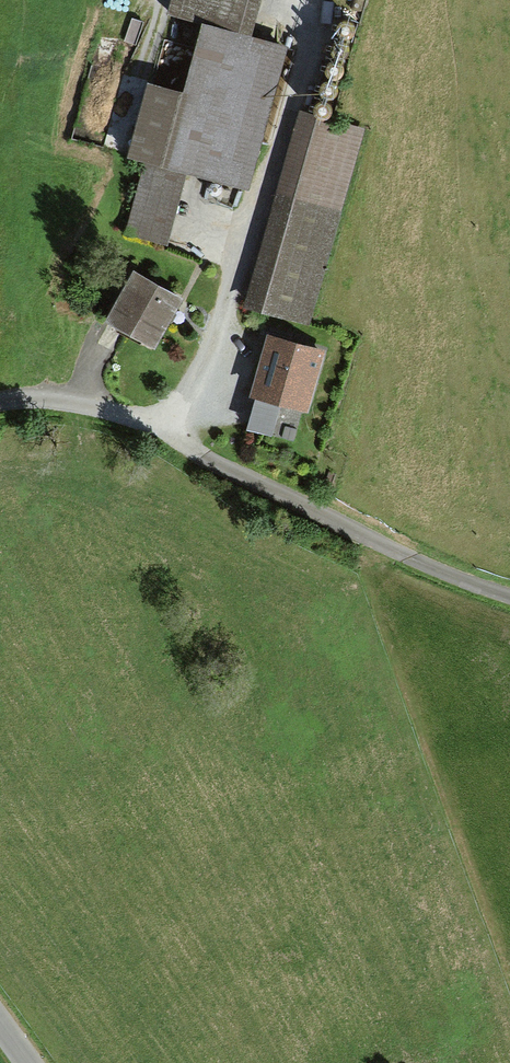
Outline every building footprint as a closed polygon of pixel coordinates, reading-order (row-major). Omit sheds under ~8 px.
[(146,94),(127,164),(144,169),(125,236),(168,246),(186,182),(249,197),(287,53),(252,44),(263,0),(174,0),(167,22),(201,30),(182,103),(146,94)] [(362,134),(299,117),(244,318),(308,335),(362,134)] [(181,303),(134,277),(106,328),(154,353),(174,316),(181,303)] [(302,347),(268,337),(249,398),(309,417),(328,355),(302,347)]
